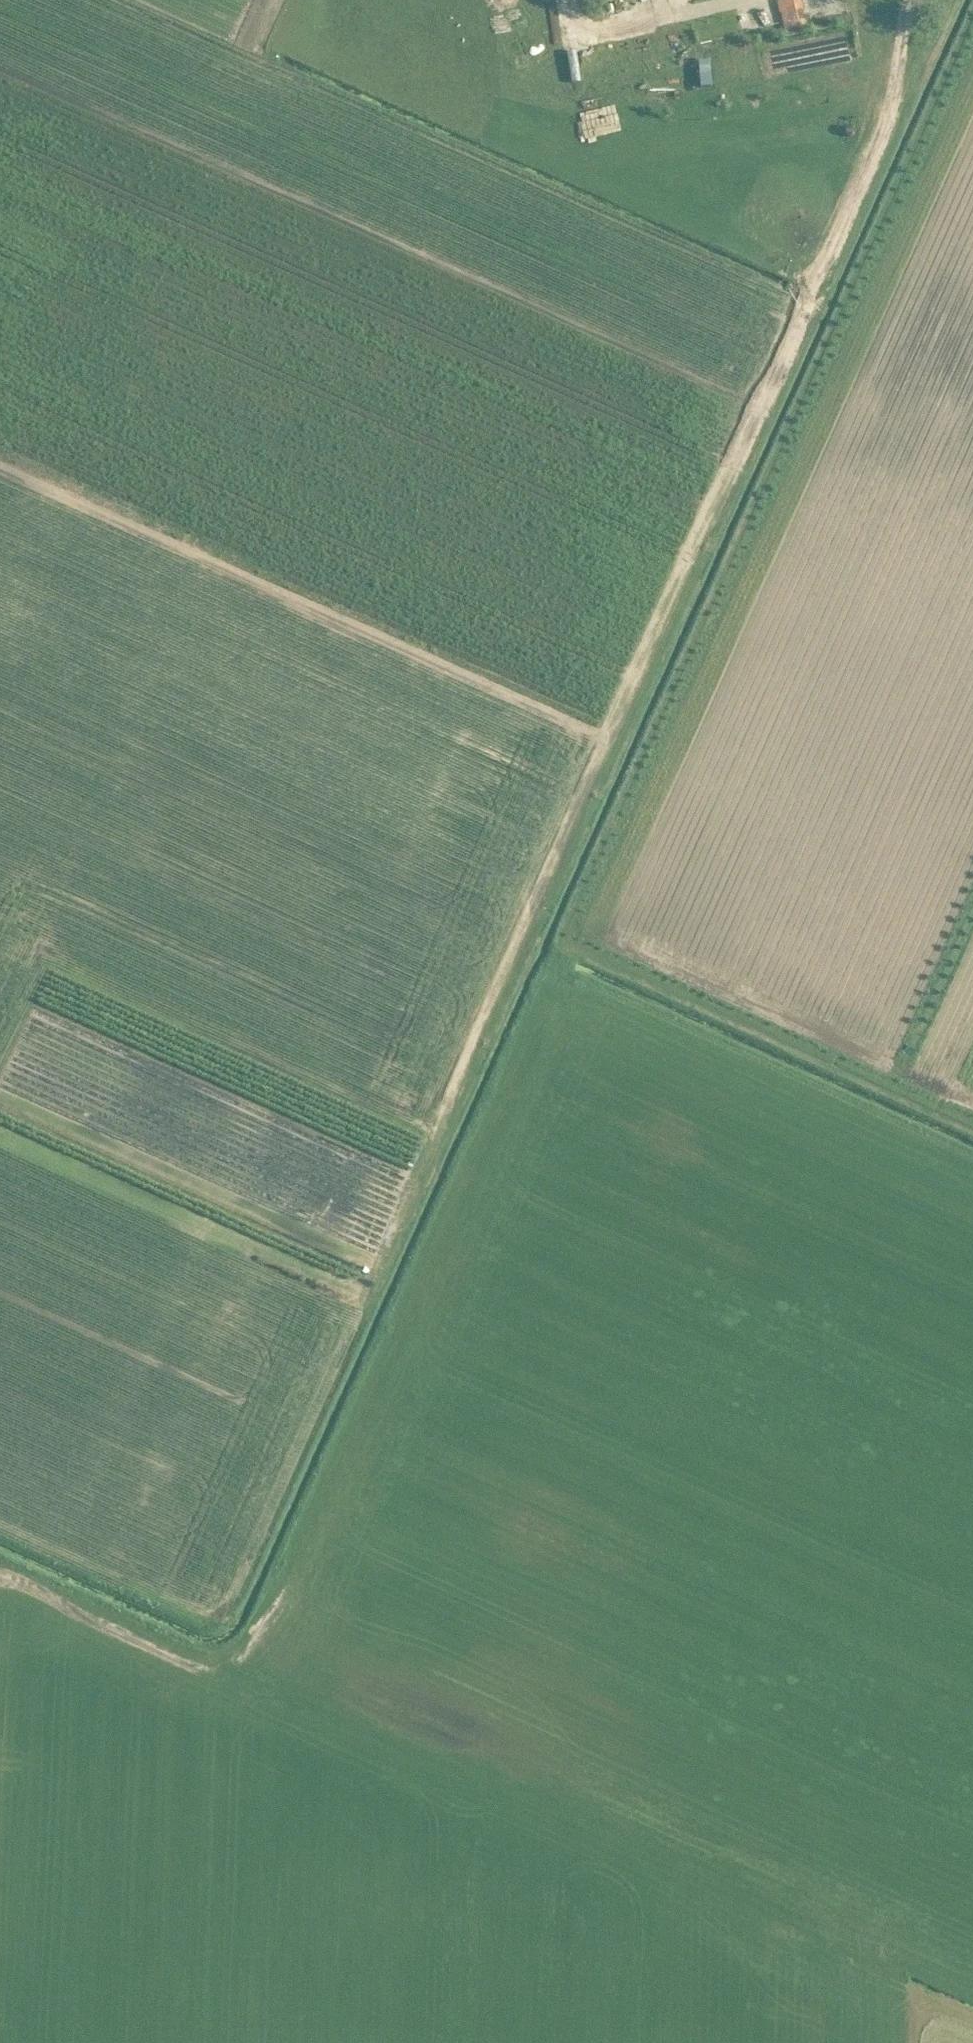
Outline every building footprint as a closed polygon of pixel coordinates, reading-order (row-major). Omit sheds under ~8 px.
[(778,4),(784,30),(804,25),(798,0),(795,0),(778,4)]
